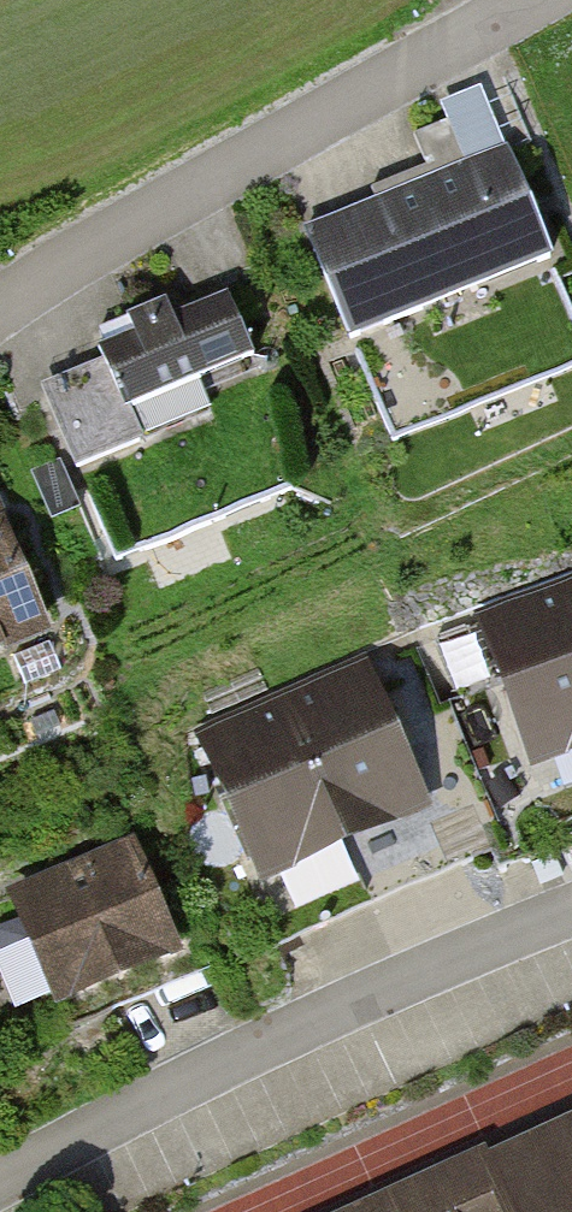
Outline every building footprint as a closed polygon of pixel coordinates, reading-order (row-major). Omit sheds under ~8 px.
[(432,179),(308,230),(390,430),(466,399),(463,392),(564,351),(529,267),(552,258),(507,149),(467,165),(448,120),(414,134),(432,179)] [(250,306),(114,364),(146,439),(282,381),(250,306)] [(79,651),(0,467),(0,685),(79,651)] [(481,624),(540,788),(571,777),(571,597),(570,592),(481,624)] [(372,667),(285,704),(357,870),(444,832),(372,667)] [(285,704),(199,742),(271,907),(357,870),(285,704)] [(151,852),(23,908),(77,1031),(205,976),(151,852)] [(29,926),(10,883),(0,888),(0,939),(29,926)] [(487,1168),(483,1159),(366,1211),(571,1211),(571,1130),(487,1168)]
